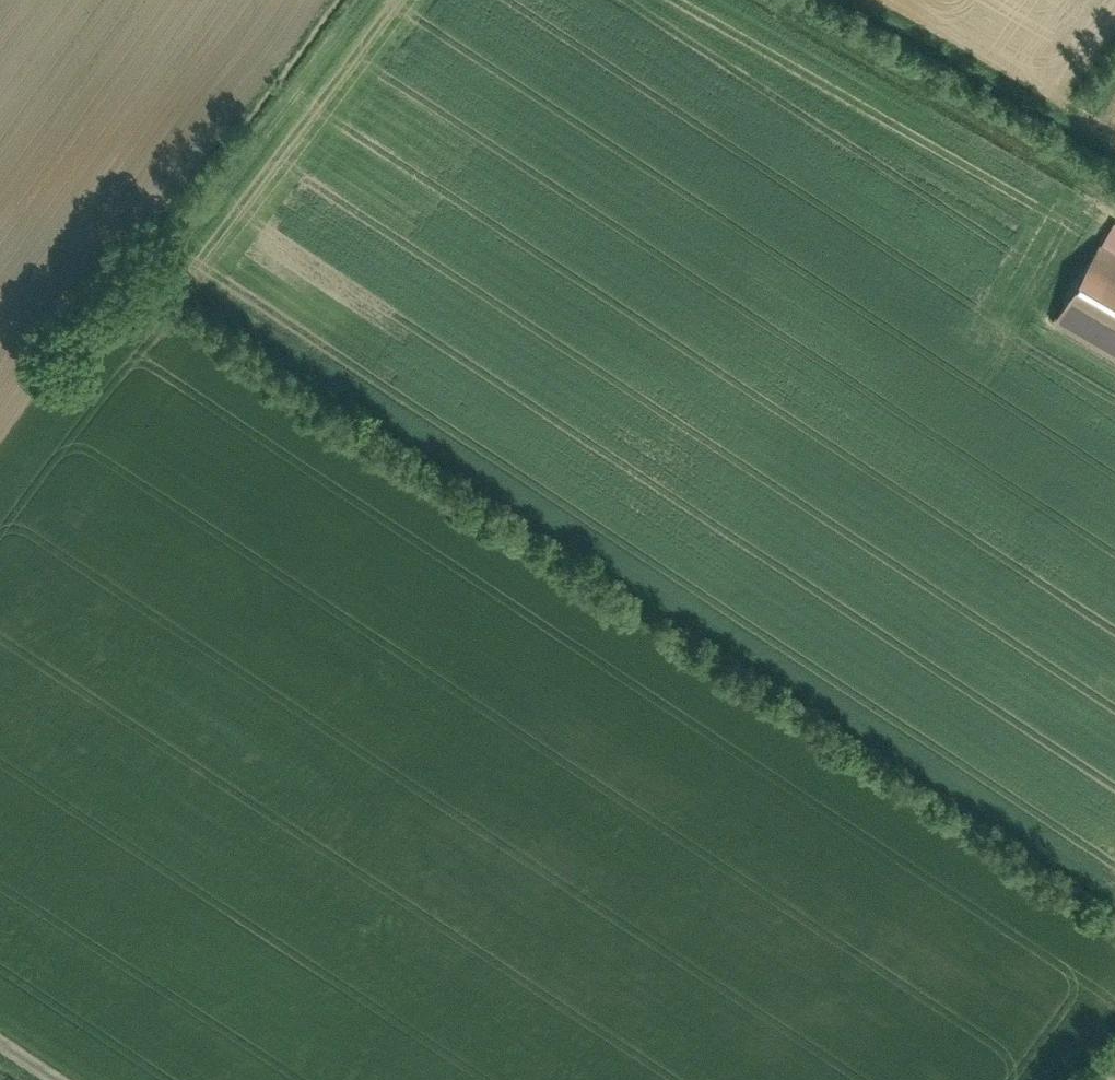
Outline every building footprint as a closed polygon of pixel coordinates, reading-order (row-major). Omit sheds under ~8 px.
[(1059,320),(1114,352),(1114,251),(1103,245),(1059,320)]
